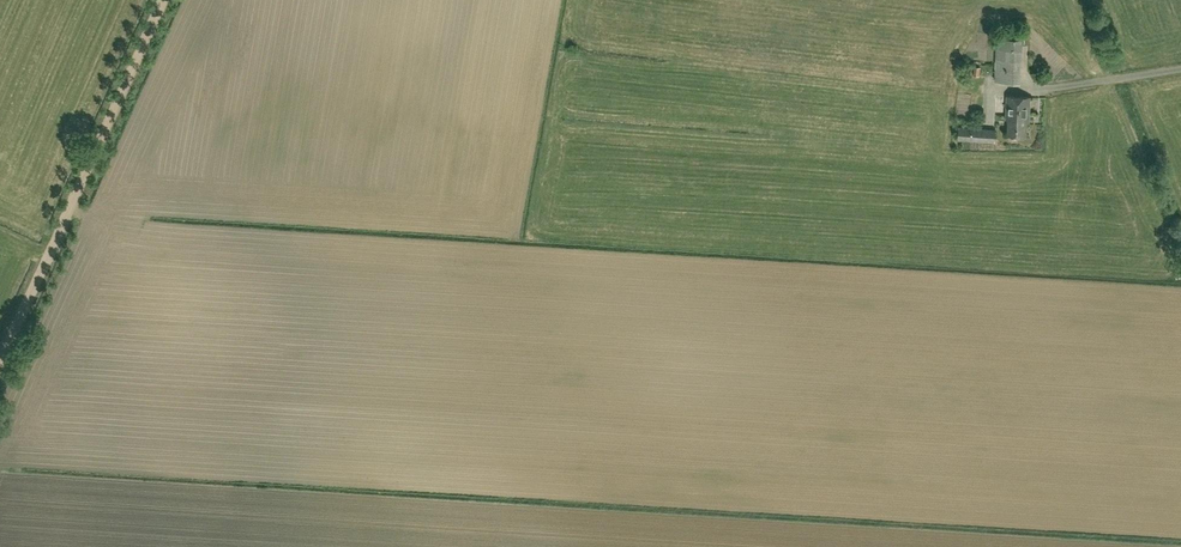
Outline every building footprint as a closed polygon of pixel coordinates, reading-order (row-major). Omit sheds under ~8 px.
[(1020,82),(1021,38),(997,38),(995,82),(1020,82)] [(1030,120),(1030,96),(1007,95),(1006,119),(1009,119),(1008,134),(1026,135),(1027,120),(1030,120)] [(995,142),(997,130),(960,126),(958,139),(995,142)]
